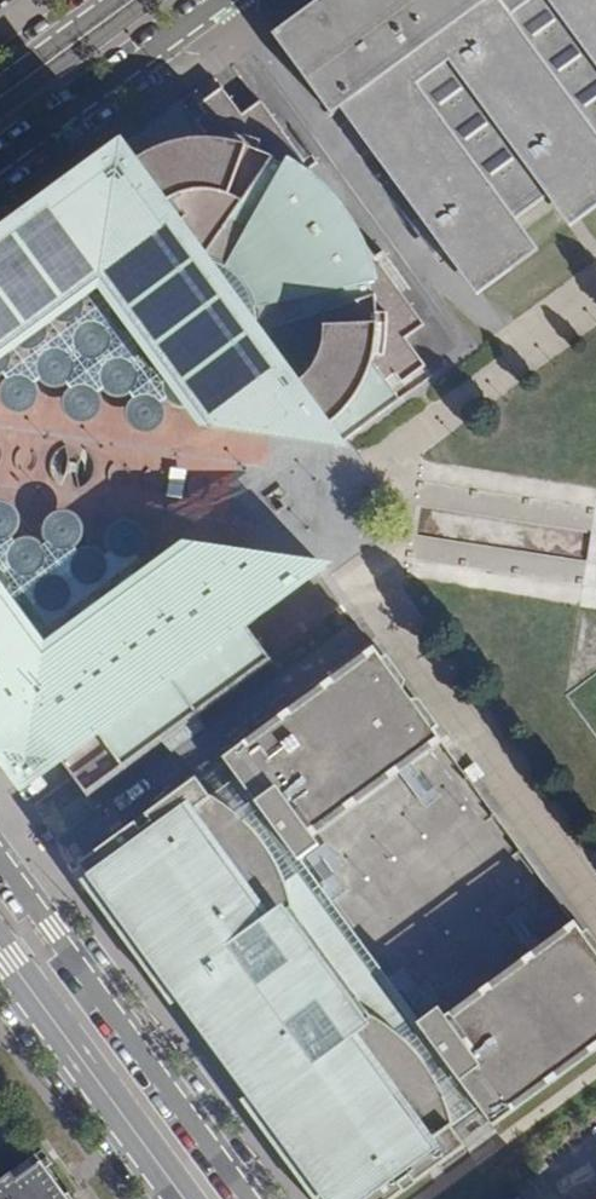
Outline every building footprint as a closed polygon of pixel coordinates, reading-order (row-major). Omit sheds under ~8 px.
[(246,43),(306,123),(316,117),(454,299),(513,255),(490,225),(521,202),(543,233),(595,194),(595,175),(581,156),(595,146),(595,0),(305,0),(246,43)] [(61,207),(56,200),(50,204),(46,217),(23,233),(18,227),(9,234),(5,247),(0,251),(0,381),(4,381),(12,378),(13,380),(17,378),(21,376),(24,376),(26,376),(28,376),(32,377),(35,378),(38,381),(40,382),(43,380),(50,387),(57,390),(63,390),(72,386),(75,389),(78,387),(83,385),(86,384),(90,384),(93,385),(95,386),(99,388),(101,391),(103,393),(108,390),(115,398),(122,401),(130,401),(139,397),(142,400),(146,398),(150,396),(154,396),(159,396),(162,398),(165,400),(168,402),(169,404),(174,401),(180,407),(188,410),(197,409),(203,407),(218,426),(339,446),(344,450),(441,379),(413,342),(432,327),(374,249),(370,252),(353,220),(338,201),(321,183),(323,181),(265,104),(246,118),(218,81),(83,180),(78,194),(93,214),(75,226),(61,207)] [(78,194),(61,207),(75,226),(93,214),(78,194)] [(13,380),(11,381),(7,386),(5,391),(4,402),(6,407),(12,414),(17,416),(22,417),(33,416),(36,413),(42,406),(44,398),(44,393),(40,382),(38,381),(35,378),(32,377),(28,376),(26,376),(24,376),(21,376),(17,378),(13,380)] [(78,387),(75,389),(73,390),(69,394),(67,399),(66,406),(67,413),(73,422),(78,425),(86,427),(92,426),(96,424),(101,421),(105,415),(107,409),(107,404),(103,393),(101,391),(99,388),(95,386),(93,385),(90,384),(86,384),(83,385),(78,387)] [(146,398),(142,400),(140,401),(134,410),(133,421),(136,428),(139,432),(146,436),(150,437),(154,438),(162,436),(166,433),(171,428),(173,423),(174,417),(172,409),(169,404),(168,402),(165,400),(162,398),(159,396),(154,396),(150,396),(146,398)] [(3,501),(2,501),(0,501),(0,542),(6,543),(12,541),(17,537),(22,530),(24,520),(21,511),(14,504),(8,501),(3,501)] [(74,514),(65,511),(64,511),(58,513),(52,516),(48,520),(45,526),(44,533),(45,538),(48,543),(52,548),(59,552),(65,553),(71,552),(76,550),(79,547),(84,539),(85,530),(82,521),(74,514)] [(138,524),(131,523),(130,523),(121,525),(115,530),(112,536),(111,544),(113,551),(116,557),(123,562),(131,563),(134,563),(139,561),(146,557),(150,551),(151,544),(150,535),(146,529),(138,524)] [(16,738),(0,750),(0,756),(28,795),(65,768),(92,804),(279,667),(250,630),(326,575),(194,553),(174,569),(168,564),(160,560),(149,561),(142,565),(139,561),(134,563),(131,563),(123,562),(116,557),(111,561),(106,555),(99,551),(88,551),(80,555),(76,550),(71,552),(65,553),(59,552),(52,548),(48,552),(41,544),(32,540),(22,542),(16,546),(12,541),(6,543),(0,542),(0,717),(16,738)] [(87,865),(196,1013),(248,1085),(332,1198),(405,1198),(439,1175),(503,1129),(595,1063),(595,939),(587,927),(457,1022),(451,1014),(432,1028),(312,865),(331,851),(325,842),(454,747),(385,653),(233,761),(169,806),(87,865)] [(16,738),(0,717),(0,750),(16,738)] [(42,1161),(36,1153),(10,1173),(16,1179),(42,1161)] [(63,1197),(66,1195),(42,1161),(16,1179),(10,1173),(0,1181),(0,1198),(64,1198),(63,1197)]
